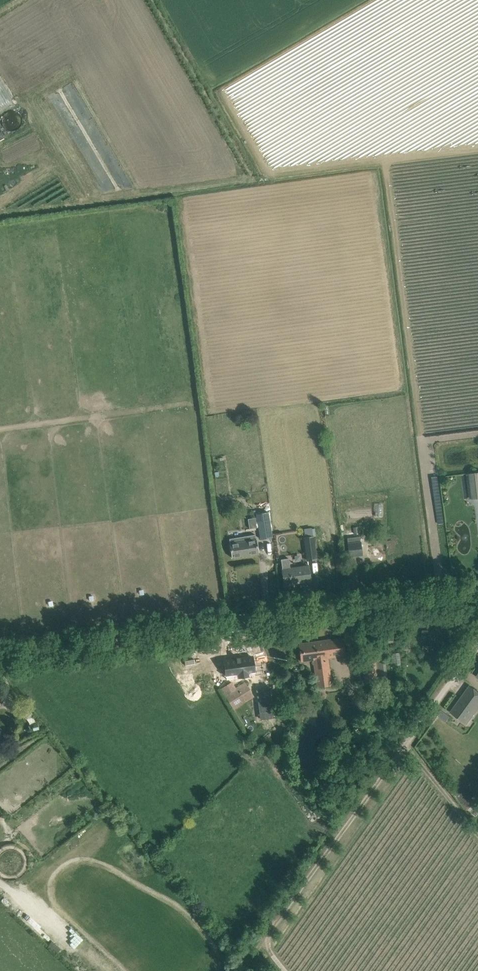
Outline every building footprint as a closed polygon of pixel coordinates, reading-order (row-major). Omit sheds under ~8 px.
[(15,105),(0,79),(0,114),(15,105)] [(468,475),(470,499),(477,498),(477,473),(468,475)] [(273,538),(272,531),(269,513),(257,514),(257,518),(248,519),(249,524),(250,529),(259,527),(260,539),(273,538)] [(258,552),(256,540),(255,534),(230,538),(233,557),(258,552)] [(315,536),(307,538),(310,560),(318,559),(315,536)] [(362,553),(361,541),(360,536),(347,537),(348,543),(350,555),(362,553)] [(309,566),(292,569),(290,569),(289,559),(281,560),(284,584),(298,582),(298,581),(310,580),(310,581),(311,581),(309,566)] [(345,654),(345,648),(343,638),(299,644),(301,660),(314,658),(318,687),(332,685),(328,656),(345,654)] [(253,657),(224,660),(227,681),(244,679),(243,671),(259,668),(254,668),(253,657)] [(264,679),(261,674),(254,677),(256,683),(264,679)] [(231,682),(222,688),(231,703),(234,708),(253,696),(250,691),(245,683),(236,689),(231,682)] [(451,712),(467,724),(477,708),(477,692),(470,686),(451,712)] [(270,688),(256,689),(260,720),(274,718),(270,688)] [(15,702),(6,697),(2,704),(11,709),(15,702)] [(437,714),(445,721),(448,716),(440,710),(437,714)]
